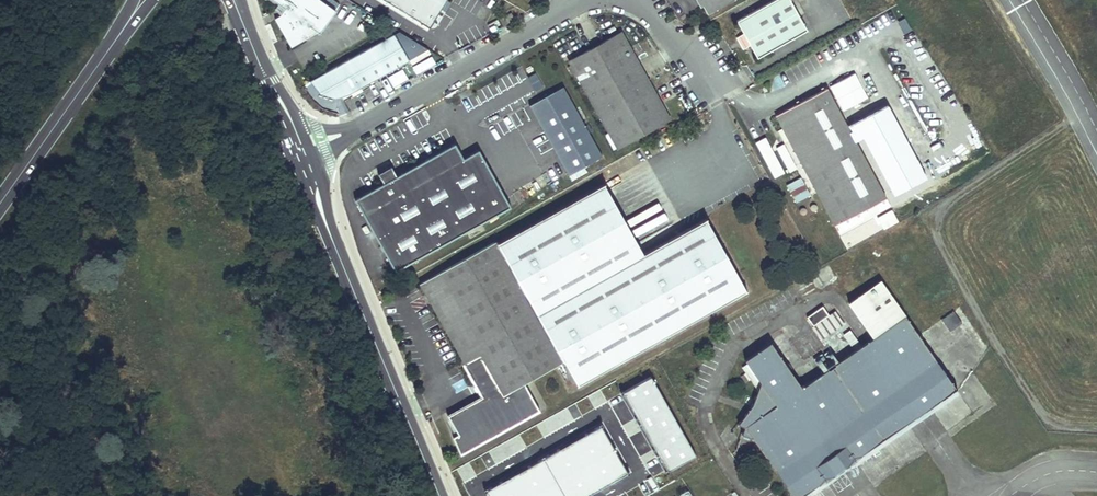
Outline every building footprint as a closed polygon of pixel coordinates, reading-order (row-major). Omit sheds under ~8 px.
[(320,0),(271,0),(284,10),(281,15),(274,18),(291,47),(307,37),(305,32),(309,27),(319,33),(335,11),(320,0)] [(428,26),(440,7),(435,4),(437,0),(386,0),(428,26)] [(728,0),(695,0),(698,6),(701,4),(705,12),(728,0)] [(807,29),(790,0),(770,0),(736,19),(756,57),(807,29)] [(511,13),(500,20),(502,25),(515,18),(511,13)] [(374,79),(406,61),(391,33),(304,82),(311,91),(319,96),(325,99),(330,100),(335,99),(341,97),(346,95),(354,91),(374,79)] [(671,120),(621,33),(571,59),(620,148),(671,120)] [(416,73),(435,62),(428,50),(420,54),(410,36),(399,42),(416,73)] [(534,92),(543,87),(536,73),(527,77),(534,92)] [(900,192),(838,83),(776,116),(782,128),(789,141),(838,227),(900,192)] [(564,87),(522,109),(561,182),(603,160),(564,87)] [(779,147),(789,141),(782,128),(772,134),(779,147)] [(765,136),(754,142),(772,178),(783,173),(765,136)] [(388,182),(361,199),(399,272),(516,209),(484,150),(469,158),(461,143),(402,175),(397,165),(384,173),(388,182)] [(612,185),(503,244),(501,242),(415,289),(477,401),(452,415),(462,434),(457,437),(466,454),(545,410),(531,383),(571,361),(584,386),(753,294),(714,221),(651,256),(612,185)] [(790,495),(792,495),(836,466),(871,442),(873,444),(918,414),(951,392),(880,282),(847,304),(873,341),(798,389),(767,343),(739,362),(753,383),(745,412),(741,430),(739,436),(751,439),(790,495)] [(812,326),(828,316),(823,307),(807,317),(812,326)] [(696,454),(651,376),(622,393),(667,471),(696,454)] [(741,430),(745,412),(734,425),(741,430)] [(601,424),(485,491),(488,495),(584,495),(627,471),(601,424)]
